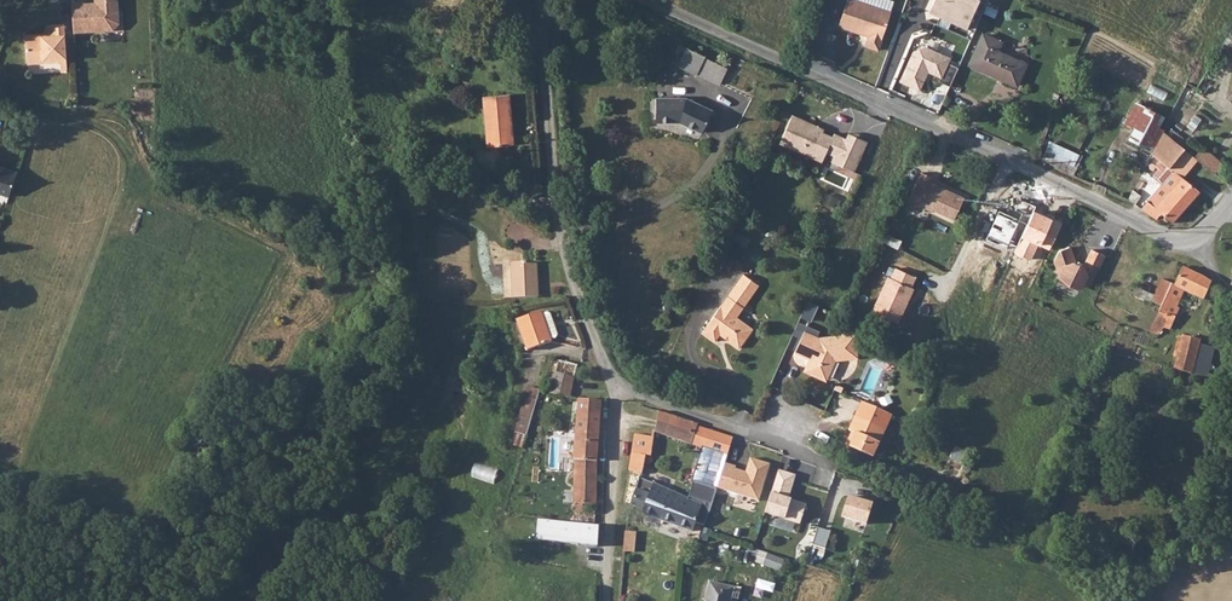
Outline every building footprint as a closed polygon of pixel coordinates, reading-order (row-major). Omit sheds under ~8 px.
[(117,0),(98,0),(96,3),(84,3),(84,1),(73,1),(73,31),(98,30),(98,27),(111,26),(115,23),(115,13),(117,9),(117,0)] [(833,26),(863,37),(860,46),(872,51),(886,14),(849,0),(843,0),(833,26)] [(926,10),(937,15),(933,24),(946,30),(950,21),(972,30),(985,0),(930,0),(926,10)] [(54,37),(27,36),(28,64),(46,65),(49,61),(57,61),(60,66),(65,66),(65,27),(54,27),(54,37)] [(980,31),(966,65),(1015,86),(1025,63),(993,50),(998,39),(980,31)] [(946,64),(949,56),(922,45),(909,52),(896,81),(917,90),(925,71),(939,77),(937,81),(948,86),(956,68),(946,64)] [(691,70),(698,73),(705,57),(698,53),(691,70)] [(705,57),(698,73),(741,92),(748,75),(705,57)] [(654,95),(652,117),(654,119),(680,121),(701,131),(709,110),(682,97),(654,95)] [(505,149),(503,128),(509,127),(507,98),(479,99),(483,151),(505,149)] [(816,123),(791,111),(780,135),(799,144),(797,149),(819,159),(823,149),(831,152),(825,166),(848,176),(856,156),(837,149),(840,143),(836,141),(834,145),(826,141),(830,133),(814,127),(816,123)] [(1183,128),(1172,149),(1191,165),(1206,148),(1183,128)] [(778,141),(797,149),(799,144),(780,135),(778,141)] [(840,143),(837,149),(856,156),(861,145),(842,138),(840,143)] [(1065,141),(1061,148),(1067,151),(1070,142),(1065,141)] [(872,160),(878,145),(871,142),(865,157),(872,160)] [(1219,159),(1231,170),(1231,154),(1227,150),(1219,159)] [(1148,194),(1147,197),(1156,202),(1175,165),(1166,161),(1148,194)] [(1197,169),(1163,206),(1174,212),(1180,206),(1194,217),(1221,189),(1197,169)] [(918,172),(906,201),(930,211),(931,209),(951,218),(961,196),(928,181),(930,177),(918,172)] [(9,205),(17,181),(0,174),(0,202),(9,205)] [(1129,231),(1112,269),(1130,277),(1147,240),(1129,231)] [(1101,255),(1088,249),(1080,267),(1074,264),(1068,246),(1055,250),(1051,261),(1060,285),(1078,289),(1078,287),(1088,285),(1101,255)] [(518,270),(520,306),(545,304),(542,269),(518,270)] [(913,278),(892,269),(889,277),(885,275),(869,311),(897,324),(913,288),(909,287),(913,278)] [(1163,304),(1157,315),(1168,322),(1169,316),(1181,294),(1190,296),(1201,306),(1212,290),(1184,270),(1170,289),(1163,304)] [(740,274),(699,332),(710,340),(715,333),(734,346),(749,325),(734,314),(754,284),(740,274)] [(1157,315),(1152,325),(1160,329),(1164,332),(1168,322),(1157,315)] [(550,321),(526,329),(536,359),(560,351),(550,321)] [(1152,325),(1147,334),(1156,338),(1160,329),(1152,325)] [(819,336),(804,330),(795,351),(810,357),(806,367),(808,371),(824,377),(828,376),(836,358),(858,356),(856,332),(819,336)] [(1172,370),(1170,371),(1190,375),(1198,342),(1180,337),(1172,370)] [(1161,372),(1156,383),(1163,386),(1168,376),(1161,372)] [(567,373),(564,418),(579,419),(580,408),(588,409),(591,375),(567,373)] [(540,394),(525,437),(537,441),(545,417),(552,398),(540,394)] [(889,416),(860,403),(848,429),(851,431),(843,447),(869,459),(889,416)] [(689,421),(655,408),(652,430),(651,434),(699,448),(683,495),(634,478),(625,505),(687,529),(689,522),(700,525),(726,438),(688,424),(689,421)] [(591,409),(588,442),(606,444),(609,411),(591,409)] [(632,433),(627,470),(640,474),(643,459),(647,459),(651,434),(652,430),(649,429),(647,437),(632,433)] [(588,442),(582,507),(583,526),(605,530),(605,522),(595,521),(595,513),(603,513),(604,474),(606,444),(588,442)] [(723,462),(715,489),(756,502),(769,464),(749,457),(744,473),(734,470),(735,466),(723,462)] [(495,484),(500,470),(478,462),(473,476),(495,484)] [(794,475),(775,469),(761,514),(798,525),(804,505),(786,499),(794,475)] [(838,518),(861,524),(867,503),(843,497),(838,518)] [(814,545),(828,548),(832,530),(819,527),(814,545)] [(627,531),(625,551),(637,552),(639,532),(627,531)] [(643,537),(639,556),(650,559),(654,539),(643,537)] [(784,568),(785,558),(768,556),(767,565),(784,568)] [(702,600),(727,600),(730,588),(705,583),(702,600)]
